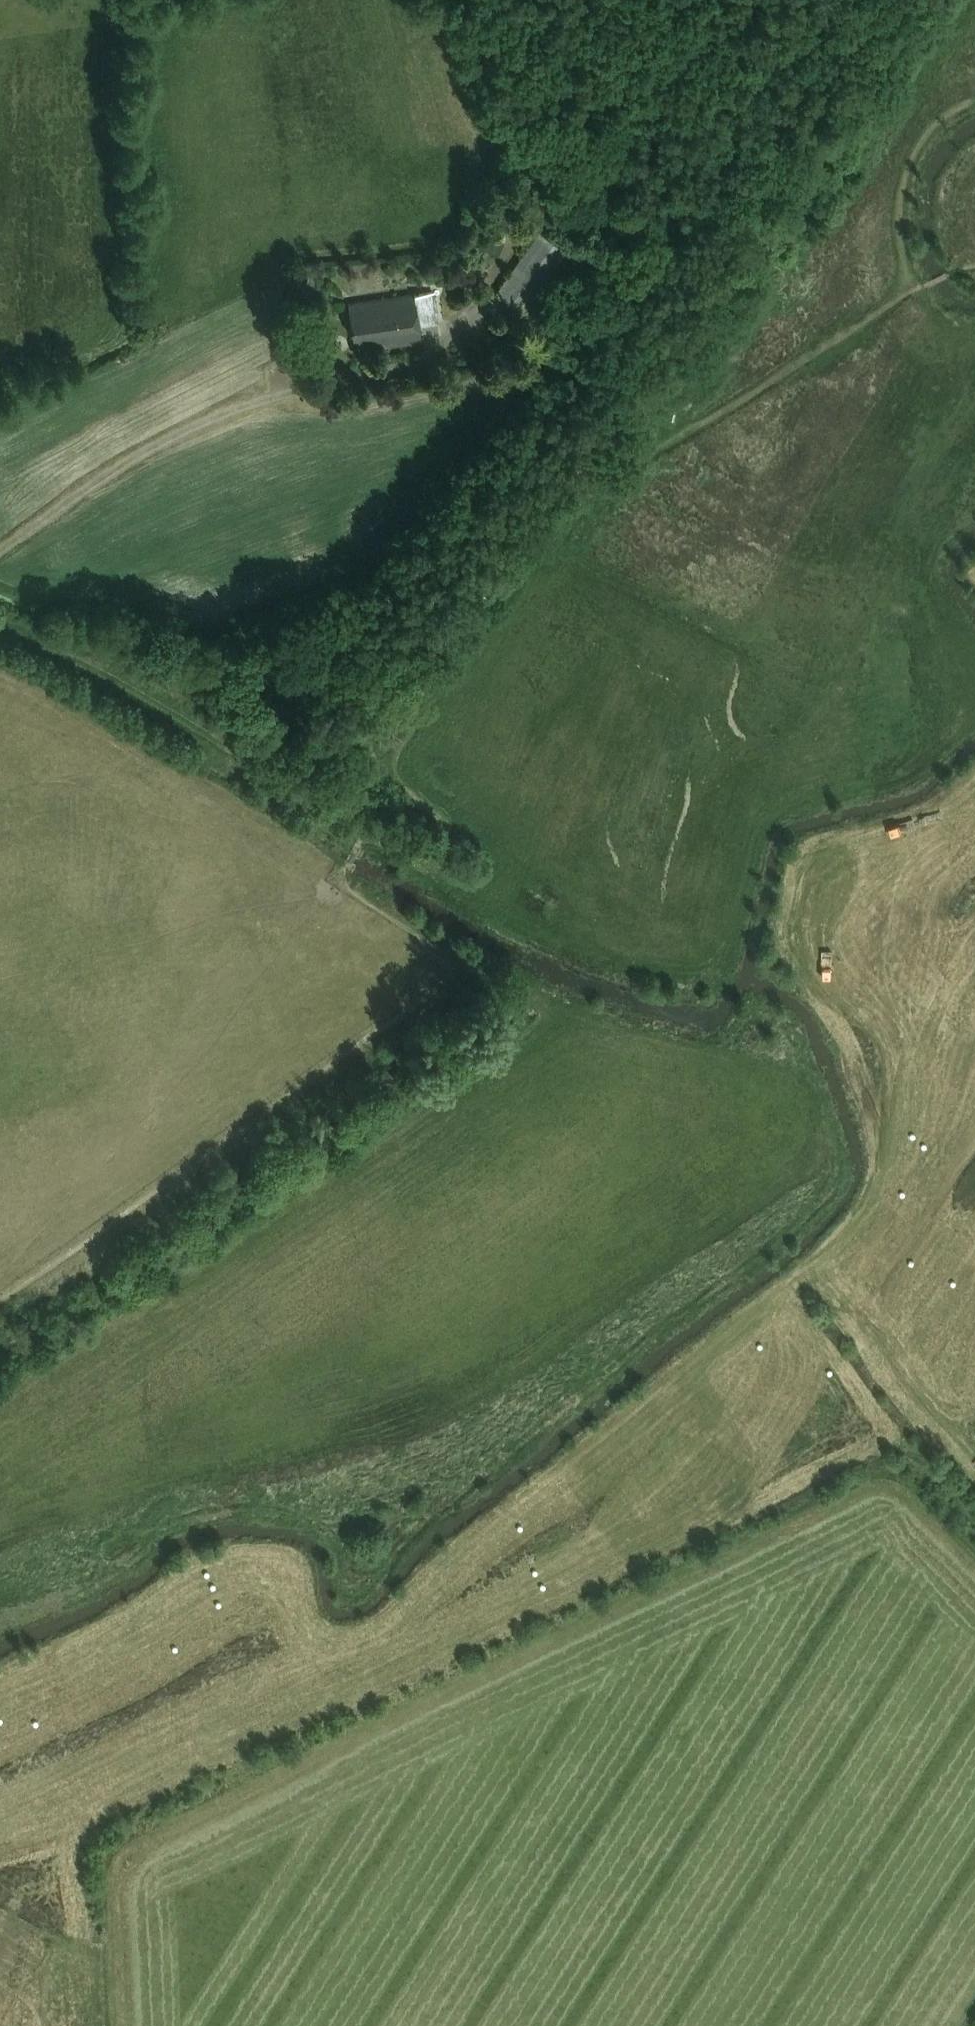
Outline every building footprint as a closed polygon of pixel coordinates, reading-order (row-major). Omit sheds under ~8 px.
[(528,315),(571,254),(539,231),(496,293),(528,315)] [(419,325),(436,323),(432,293),(348,304),(352,337),(358,336),(360,350),(422,341),(419,325)]
